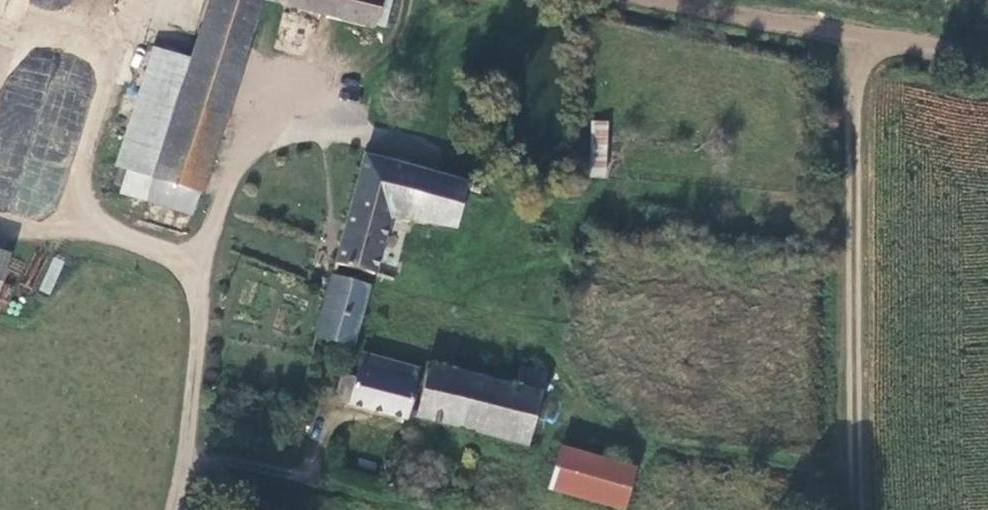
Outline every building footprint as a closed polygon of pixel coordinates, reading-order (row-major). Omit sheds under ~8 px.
[(22,31),(33,0),(0,0),(0,24),(22,31)] [(192,64),(155,181),(148,205),(191,218),(248,50),(262,3),(263,0),(212,0),(192,64)] [(286,7),(372,29),(380,0),(288,0),(286,7)] [(129,172),(155,181),(192,64),(150,51),(115,168),(129,172)] [(606,123),(592,123),(591,178),(604,179),(606,123)] [(465,184),(367,160),(340,267),(373,276),(385,236),(389,220),(454,228),(465,184)] [(155,181),(129,172),(121,196),(148,205),(155,181)] [(52,255),(37,289),(50,294),(64,261),(52,255)] [(0,257),(0,294),(11,261),(0,257)] [(371,290),(336,281),(320,341),(354,350),(371,290)] [(408,419),(422,371),(365,358),(353,405),(408,419)] [(420,418),(531,447),(544,400),(550,377),(525,372),(521,389),(433,367),(420,418)] [(553,493),(612,509),(624,509),(635,472),(564,450),(553,493)] [(331,469),(333,475),(337,478),(343,478),(347,474),(348,468),(344,463),(339,462),(334,464),(331,469)]
